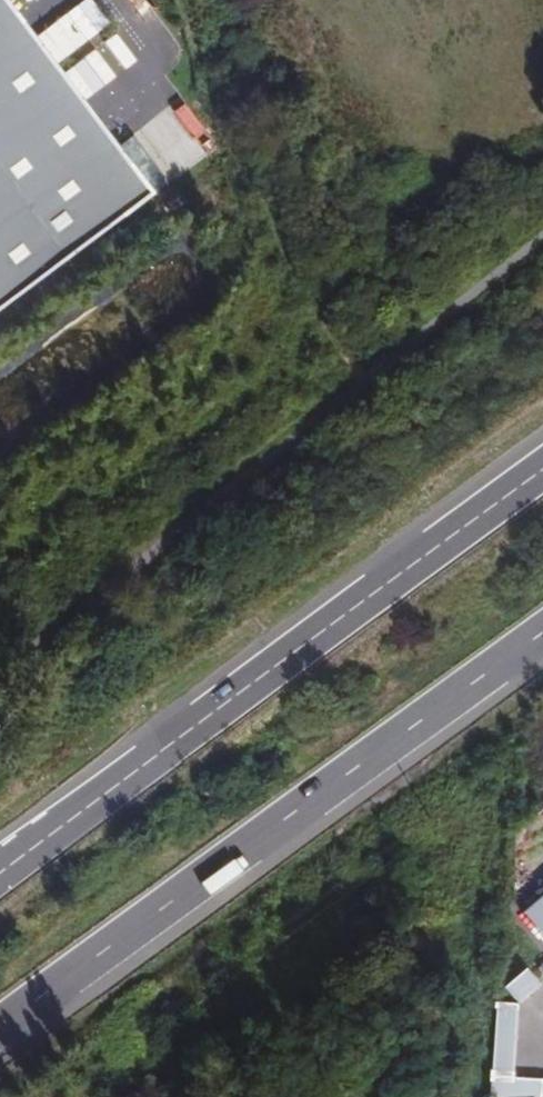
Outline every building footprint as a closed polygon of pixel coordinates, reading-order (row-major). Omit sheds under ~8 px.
[(178,167),(144,122),(122,139),(14,0),(0,0),(0,305),(178,167)] [(516,919),(542,950),(542,896),(516,919)] [(525,965),(503,983),(516,999),(539,981),(525,965)] [(495,998),(487,1092),(542,1096),(542,1075),(510,1072),(516,999),(495,998)]
